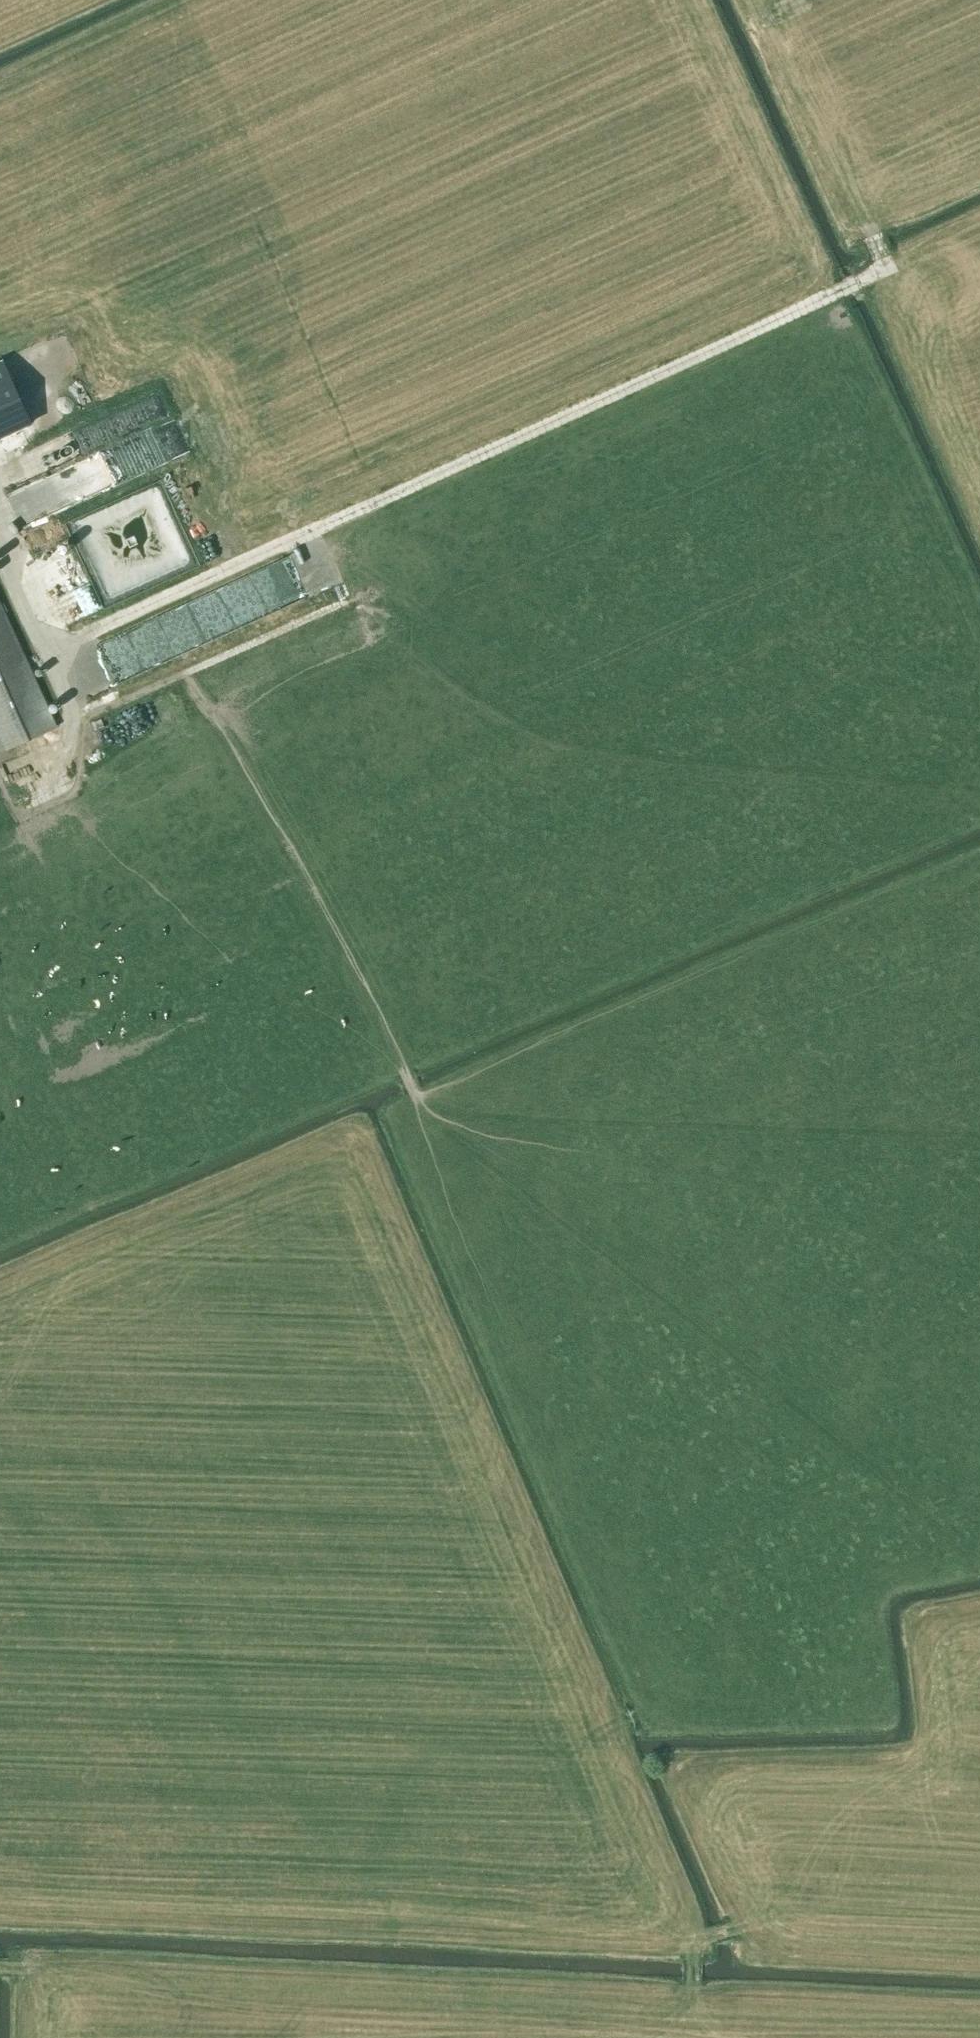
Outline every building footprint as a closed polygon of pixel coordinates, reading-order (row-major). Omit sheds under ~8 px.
[(54,377),(61,406),(70,404),(63,374),(54,377)] [(156,431),(110,448),(122,480),(168,463),(156,431)] [(90,532),(99,553),(120,565),(143,562),(161,546),(165,523),(156,502),(135,490),(112,493),(94,509),(90,532)] [(1,752),(57,727),(0,604),(0,750),(1,752)]
